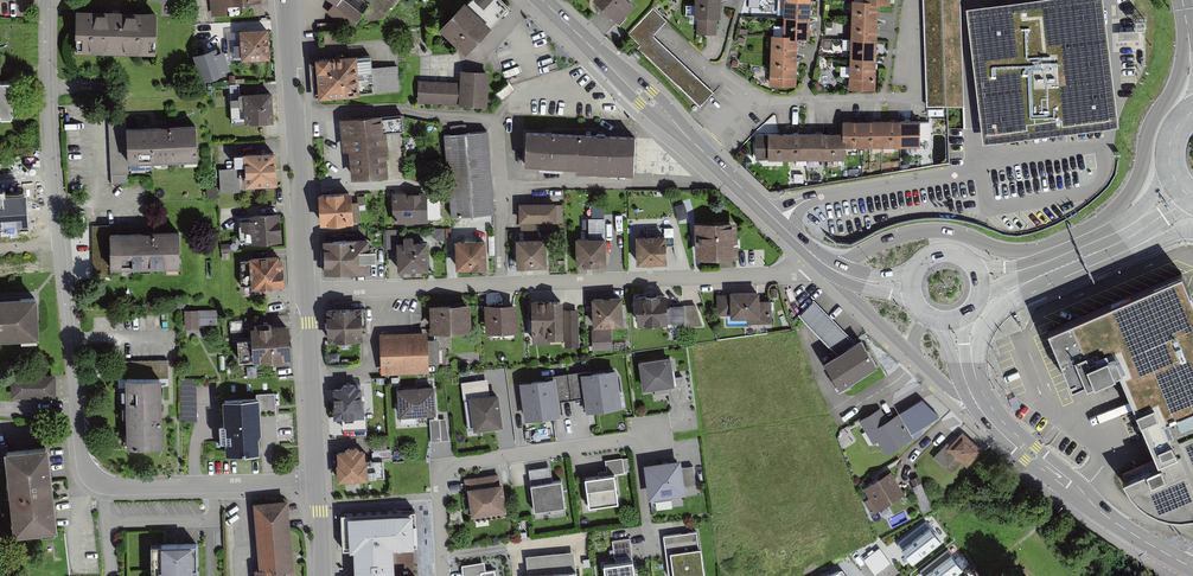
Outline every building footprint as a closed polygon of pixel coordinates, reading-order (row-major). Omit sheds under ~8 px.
[(335,5),(330,11),(354,29),(372,5),(385,14),(396,0),(328,0),(335,5)] [(632,0),(596,0),(619,21),(635,3),(632,0)] [(720,16),(721,0),(695,0),(694,15),(697,15),(717,16),(720,16)] [(784,17),(810,17),(810,14),(811,0),(784,0),(784,13),(784,17)] [(851,20),(877,21),(878,2),(878,0),(867,0),(852,0),(851,20)] [(964,104),(961,0),(923,0),(926,106),(964,104)] [(967,3),(983,140),(1119,124),(1104,0),(994,0),(967,3)] [(491,26),(465,5),(441,33),(466,55),(491,26)] [(667,20),(653,7),(628,34),(640,46),(637,48),(700,107),(714,92),(653,35),(667,20)] [(157,14),(75,11),(74,54),(156,56),(157,14)] [(717,16),(697,15),(697,33),(716,34),(717,16)] [(798,37),(809,37),(810,17),(784,17),(783,33),(783,35),(798,35),(798,37)] [(850,43),(877,44),(877,21),(851,20),(850,43)] [(268,25),(240,27),(241,58),(270,57),(268,25)] [(771,33),(770,58),(797,59),(798,37),(798,35),(783,35),(783,33),(771,33)] [(850,43),(850,65),(876,66),(877,44),(850,43)] [(215,50),(196,56),(203,77),(222,71),(215,50)] [(372,53),(309,57),(312,96),(363,92),(398,90),(397,66),(372,67),(372,53)] [(770,84),(796,85),(797,59),(770,58),(770,84)] [(849,88),(875,89),(876,66),(850,65),(849,88)] [(489,70),(460,69),(460,81),(459,103),(488,104),(489,70)] [(418,102),(459,103),(460,81),(418,79),(418,102)] [(12,119),(11,84),(0,84),(0,119),(12,119)] [(264,93),(244,94),(245,123),(275,122),(274,93),(264,93)] [(388,118),(340,120),(342,152),(350,151),(352,181),(392,179),(388,118)] [(901,145),(921,145),(921,138),(921,121),(920,118),(901,119),(901,145)] [(845,145),(862,145),(862,119),(843,119),(843,131),(844,131),(844,145),(845,145)] [(862,145),(882,145),(882,119),(862,119),(862,145)] [(901,145),(901,119),(882,119),(882,145),(901,145)] [(930,121),(921,121),(921,138),(930,138),(930,121)] [(195,126),(126,130),(128,165),(197,161),(195,126)] [(787,158),(787,131),(768,131),(768,133),(768,158),(787,158)] [(787,158),(807,158),(807,131),(787,131),(787,158)] [(826,157),(826,131),(807,131),(807,158),(826,157)] [(826,157),(846,157),(845,145),(844,145),(844,131),(843,131),(826,131),(826,157)] [(489,132),(446,136),(453,219),(497,215),(489,132)] [(636,138),(527,133),(525,167),(576,169),(576,174),(634,177),(636,138)] [(768,158),(768,133),(756,133),(756,158),(768,158)] [(276,149),(243,150),(245,183),(278,182),(276,149)] [(239,167),(219,168),(220,192),(240,191),(239,167)] [(3,220),(3,228),(16,227),(16,222),(26,222),(25,195),(2,196),(2,191),(0,191),(0,220),(3,220)] [(428,194),(393,195),(394,226),(430,225),(428,194)] [(352,195),(319,196),(321,228),(354,226),(352,195)] [(559,204),(521,203),(521,225),(558,226),(559,204)] [(284,217),(244,218),(245,247),(284,246),(284,217)] [(738,223),(696,225),(697,259),(739,258),(738,223)] [(404,240),(397,240),(398,269),(427,268),(427,240),(413,240),(413,234),(404,234),(404,240)] [(178,235),(109,237),(111,274),(180,271),(178,235)] [(369,236),(323,238),(325,271),(370,270),(369,236)] [(668,236),(637,238),(639,268),(670,266),(668,236)] [(608,239),(577,240),(578,269),(609,268),(608,239)] [(548,240),(518,241),(519,270),(549,269),(548,240)] [(486,243),(456,244),(458,271),(488,270),(486,243)] [(285,260),(247,261),(249,293),(287,291),(285,260)] [(1049,328),(1064,366),(1072,388),(1118,369),(1149,436),(1160,462),(1125,477),(1128,483),(1135,493),(1144,500),(1157,507),(1169,511),(1184,512),(1192,511),(1192,295),(1183,272),(1049,328)] [(730,294),(716,294),(717,315),(730,315),(730,316),(747,316),(747,322),(772,322),(771,299),(759,299),(759,290),(730,290),(730,294)] [(0,294),(0,336),(39,334),(37,293),(0,294)] [(622,294),(591,296),(593,325),(624,324),(622,294)] [(668,297),(639,297),(639,324),(687,323),(687,328),(704,327),(703,321),(698,307),(669,308),(668,297)] [(855,341),(814,299),(798,314),(836,352),(855,341)] [(562,303),(533,303),(533,343),(563,343),(562,303)] [(471,306),(433,307),(433,335),(472,334),(471,306)] [(519,306),(486,307),(486,333),(519,333),(519,306)] [(578,308),(565,308),(566,347),(579,346),(578,308)] [(217,309),(184,310),(185,328),(199,328),(199,324),(217,324),(217,309)] [(362,309),(328,311),(329,342),(364,340),(362,309)] [(292,357),(289,322),(250,325),(251,336),(253,358),(253,360),(292,357)] [(611,328),(591,329),(592,350),(612,349),(611,328)] [(428,332),(381,335),(385,375),(431,371),(430,362),(442,361),(440,341),(429,342),(428,332)] [(239,359),(253,358),(251,336),(237,337),(239,359)] [(877,364),(861,337),(855,341),(836,352),(824,359),(840,386),(877,364)] [(671,356),(639,360),(643,389),(654,388),(675,385),(674,376),(671,356)] [(617,368),(581,373),(584,398),(586,411),(622,406),(617,368)] [(581,373),(556,376),(559,401),(584,398),(581,373)] [(11,397),(56,396),(56,374),(11,374),(11,397)] [(161,375),(125,376),(127,446),(163,445),(161,375)] [(674,376),(675,385),(654,388),(655,395),(668,393),(670,402),(687,400),(683,375),(674,376)] [(556,376),(520,381),(525,420),(561,415),(559,401),(556,376)] [(469,396),(490,393),(487,378),(461,381),(463,397),(469,396)] [(342,390),(333,390),(335,421),(364,419),(362,388),(356,389),(356,385),(342,385),(342,390)] [(434,385),(397,387),(399,415),(436,413),(434,385)] [(490,393),(469,396),(474,429),(503,425),(499,392),(490,393)] [(259,396),(223,398),(226,453),(259,451),(258,435),(261,431),(259,396)] [(922,399),(900,413),(912,433),(939,416),(922,399)] [(885,425),(877,412),(860,422),(866,431),(873,427),(887,449),(907,436),(896,418),(885,425)] [(446,418),(430,419),(431,441),(449,440),(446,418)] [(985,454),(962,434),(951,446),(947,443),(935,456),(954,474),(964,464),(971,470),(985,454)] [(389,456),(388,438),(372,440),(373,457),(389,456)] [(345,449),(336,449),(338,479),(367,478),(365,448),(359,448),(359,445),(345,445),(345,449)] [(47,451),(4,455),(12,540),(55,536),(47,451)] [(607,473),(615,472),(624,470),(623,457),(605,460),(607,473)] [(681,458),(643,463),(648,498),(686,493),(685,485),(682,467),(681,458)] [(385,478),(384,463),(371,464),(372,479),(385,478)] [(529,468),(531,483),(553,480),(551,465),(529,468)] [(682,467),(685,485),(696,484),(693,465),(682,467)] [(607,473),(585,476),(589,506),(619,502),(615,472),(607,473)] [(501,474),(469,477),(472,517),(504,514),(501,474)] [(901,492),(890,474),(867,489),(871,497),(865,501),(872,513),(880,508),(879,506),(901,492)] [(931,508),(917,477),(911,480),(919,498),(917,499),(922,512),(931,508)] [(565,506),(562,479),(553,480),(531,483),(534,511),(565,506)] [(254,505),(260,575),(295,575),(289,502),(254,505)] [(341,513),(343,548),(353,548),(355,575),(395,575),(393,546),(417,544),(415,509),(341,513)] [(941,540),(927,522),(899,543),(913,562),(941,540)] [(663,535),(669,575),(705,575),(701,547),(699,547),(696,530),(663,535)] [(630,538),(612,540),(615,561),(633,559),(630,538)] [(525,566),(526,575),(570,575),(570,572),(578,571),(575,544),(543,547),(545,564),(525,566)] [(154,548),(155,575),(196,575),(196,546),(154,548)] [(890,562),(879,548),(864,560),(875,574),(890,562)] [(948,550),(920,572),(923,575),(953,575),(963,569),(948,550)] [(603,563),(605,575),(635,575),(633,559),(615,561),(603,563)] [(464,565),(465,575),(496,575),(496,571),(488,571),(487,562),(464,565)]
